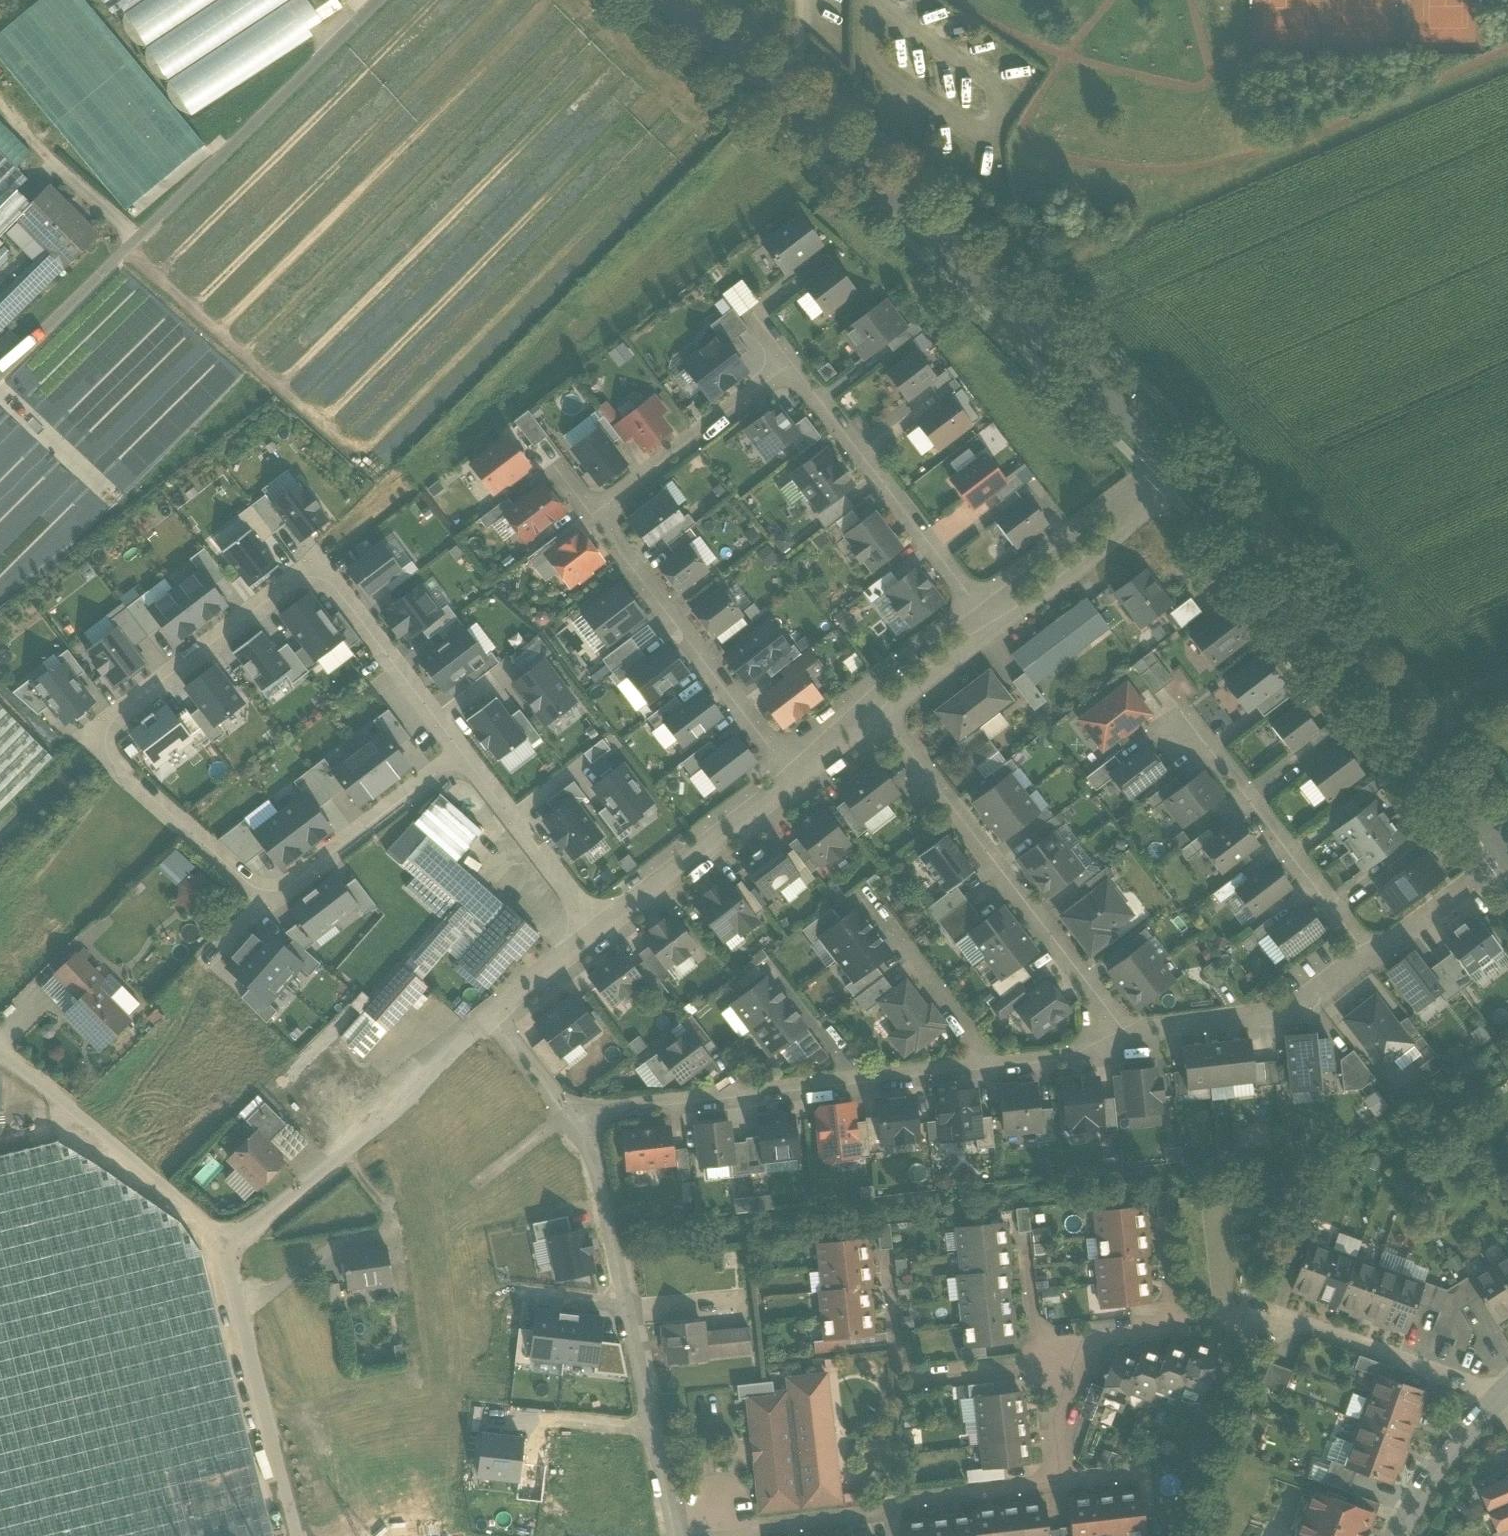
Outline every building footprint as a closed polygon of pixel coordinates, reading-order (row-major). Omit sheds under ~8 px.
[(120,210),(202,144),(87,0),(34,0),(0,27),(0,62),(120,210)] [(120,9),(134,0),(102,0),(113,14),(120,9)] [(193,117),(317,35),(314,30),(327,21),(313,0),(134,0),(120,9),(193,117)] [(0,122),(0,151),(17,168),(31,153),(0,122)] [(17,191),(28,179),(17,168),(0,151),(0,208),(17,191)] [(97,236),(48,187),(30,204),(17,218),(17,219),(39,241),(25,254),(33,263),(47,249),(65,267),(97,236)] [(0,208),(0,236),(17,219),(17,218),(30,204),(17,191),(0,208)] [(799,218),(775,236),(774,234),(763,242),(765,244),(763,245),(783,272),(820,244),(799,218)] [(0,296),(0,331),(65,267),(47,249),(33,263),(0,296)] [(855,290),(834,264),(803,288),(824,314),(855,290)] [(884,302),(844,332),(865,359),(886,343),(904,329),(904,328),(884,302)] [(732,309),(709,326),(718,338),(719,337),(736,359),(747,351),(737,338),(748,330),(732,309)] [(914,321),(904,328),(904,329),(886,343),(893,352),(921,331),(914,321)] [(718,338),(695,356),(698,359),(685,368),(709,400),(746,372),(736,359),(719,337),(718,338)] [(108,340),(96,340),(96,361),(102,361),(101,372),(111,372),(111,353),(108,353),(108,340)] [(617,342),(609,350),(620,361),(629,353),(617,342)] [(916,353),(887,375),(906,400),(927,384),(935,378),(916,353)] [(935,378),(927,384),(935,394),(954,379),(946,370),(935,378)] [(954,379),(935,394),(942,403),(949,398),(961,389),(954,379)] [(64,436),(124,493),(190,424),(189,424),(209,403),(194,389),(143,442),(128,428),(119,438),(106,425),(97,434),(81,419),(64,436)] [(647,402),(622,422),(633,437),(644,451),(670,432),(659,417),(665,412),(654,397),(647,402)] [(942,403),(916,423),(937,450),(970,425),(949,398),(942,403)] [(778,408),(767,416),(766,415),(745,431),(767,459),(791,441),(798,435),(792,427),(778,408)] [(547,436),(528,411),(513,422),(533,447),(547,436)] [(611,427),(603,416),(592,424),(597,430),(598,430),(610,446),(620,438),(611,427)] [(805,417),(792,427),(798,435),(808,448),(821,438),(805,417)] [(622,422),(621,420),(611,427),(620,438),(624,444),(633,437),(622,422)] [(597,430),(573,449),(599,484),(625,465),(610,446),(598,430),(597,430)] [(808,448),(798,435),(791,441),(800,453),(808,448)] [(508,439),(471,467),(492,494),(528,466),(508,439)] [(824,450),(794,473),(803,485),(801,487),(819,510),(819,511),(843,493),(852,486),(824,450)] [(984,455),(951,481),(972,509),(993,493),(1006,483),(984,455)] [(1006,483),(993,493),(1001,502),(1023,485),(1016,476),(1006,483)] [(326,521),(299,484),(272,504),(299,541),(326,521)] [(1001,502),(995,506),(1003,516),(1026,497),(1031,494),(1024,484),(1023,485),(1001,502)] [(514,507),(504,515),(524,542),(563,512),(543,486),(514,507)] [(665,492),(627,521),(640,537),(641,536),(648,545),(660,536),(682,519),(682,518),(675,510),(677,508),(665,492)] [(843,493),(819,511),(819,510),(814,514),(826,530),(854,508),(843,493)] [(1003,516),(995,521),(1015,547),(1046,523),(1026,497),(1003,516)] [(507,498),(479,520),(486,529),(504,515),(514,507),(507,498)] [(682,519),(660,536),(667,546),(689,529),(695,524),(687,514),(682,518),(682,519)] [(900,548),(874,514),(845,536),(854,547),(851,550),(860,562),(863,559),(872,570),(900,548)] [(241,517),(215,528),(220,541),(247,529),(241,517)] [(689,529),(667,546),(674,555),(688,545),(696,539),(689,529)] [(278,567),(250,530),(221,552),(249,589),(278,567)] [(563,548),(548,559),(568,585),(576,578),(579,583),(591,574),(588,570),(601,560),(581,534),(563,548)] [(555,537),(537,551),(545,561),(548,559),(563,548),(555,537)] [(674,555),(658,568),(678,593),(707,571),(688,545),(674,555)] [(347,573),(367,597),(400,570),(380,546),(347,573)] [(537,551),(527,558),(535,569),(545,561),(537,551)] [(898,583),(886,593),(894,604),(892,606),(901,618),(903,616),(911,626),(942,602),(916,569),(898,583)] [(225,605),(200,572),(174,591),(201,626),(208,620),(207,619),(225,605)] [(889,572),(874,584),(882,595),(886,593),(898,583),(889,572)] [(1143,572),(1115,594),(1141,628),(1170,606),(1143,572)] [(620,584),(581,613),(606,646),(645,616),(620,584)] [(874,584),(864,592),(872,603),(882,595),(874,584)] [(419,586),(386,611),(391,617),(385,621),(398,637),(403,633),(409,640),(441,615),(419,586)] [(722,590),(692,612),(712,637),(741,615),(722,590)] [(174,591),(149,611),(175,644),(193,630),(194,632),(201,626),(174,591)] [(343,639),(309,594),(280,616),(314,660),(343,639)] [(1083,598),(1030,640),(1055,671),(1108,629),(1083,598)] [(1190,598),(1169,614),(1181,629),(1201,613),(1190,598)] [(753,605),(745,611),(752,621),(760,615),(753,605)] [(1190,636),(1212,665),(1247,638),(1225,610),(1190,636)] [(768,625),(726,657),(746,682),(763,669),(784,653),(787,650),(768,625)] [(116,628),(89,650),(88,649),(88,650),(88,654),(94,662),(92,663),(102,676),(103,675),(113,687),(143,664),(116,628)] [(485,658),(463,629),(420,662),(427,671),(425,673),(433,684),(435,682),(442,691),(485,658)] [(289,670),(261,633),(262,633),(261,631),(232,653),(233,655),(234,654),(262,691),(261,691),(262,693),(291,671),(290,669),(289,670)] [(1030,640),(1009,656),(1034,688),(1055,671),(1030,640)] [(668,645),(627,677),(649,705),(689,673),(668,645)] [(793,645),(787,650),(784,653),(792,662),(798,657),(801,655),(793,645)] [(814,661),(806,651),(801,655),(798,657),(806,667),(814,661)] [(1220,682),(1244,709),(1282,681),(1259,651),(1220,682)] [(1172,680),(1151,652),(1141,659),(1163,687),(1172,680)] [(784,653),(763,669),(771,678),(779,671),(792,662),(784,653)] [(792,662),(779,671),(787,681),(797,673),(797,674),(806,667),(798,657),(792,662)] [(1163,687),(1141,659),(1132,666),(1154,695),(1163,687)] [(538,663),(510,684),(543,726),(570,705),(538,663)] [(63,664),(50,674),(48,672),(34,683),(34,686),(57,716),(59,716),(65,724),(73,718),(76,722),(86,714),(84,710),(93,703),(63,664)] [(243,702),(215,667),(183,693),(212,727),(243,702)] [(988,671),(935,712),(958,742),(956,744),(967,758),(988,740),(977,727),(1011,700),(988,671)] [(787,681),(764,699),(783,724),(816,698),(797,674),(797,673),(787,681)] [(1126,685),(1080,721),(1092,736),(1092,739),(1097,746),(1100,747),(1102,750),(1148,714),(1126,685)] [(702,692),(663,721),(683,747),(722,718),(702,692)] [(526,740),(495,698),(466,720),(477,734),(474,736),(484,750),(487,748),(498,761),(526,740)] [(52,759),(0,706),(0,811),(52,759)] [(1298,706),(1271,727),(1290,752),(1307,739),(1318,731),(1298,706)] [(166,707),(130,734),(156,767),(169,757),(167,755),(176,748),(178,750),(191,740),(166,707)] [(1327,725),(1318,731),(1307,739),(1314,749),(1333,734),(1327,725)] [(383,734),(358,753),(385,788),(397,778),(396,777),(409,767),(383,734)] [(736,736),(698,765),(719,791),(756,763),(736,736)] [(599,739),(580,750),(586,761),(605,750),(599,739)] [(988,740),(967,758),(975,769),(997,752),(988,740)] [(1304,772),(1325,801),(1362,773),(1340,745),(1304,772)] [(1121,766),(1109,775),(1112,778),(1128,799),(1164,771),(1146,747),(1121,766)] [(371,798),(385,788),(358,753),(332,773),(358,806),(370,797),(371,798)] [(1114,756),(1085,778),(1095,791),(1112,778),(1109,775),(1121,766),(1114,756)] [(1010,760),(991,774),(998,784),(1009,775),(1017,769),(1010,760)] [(648,800),(622,765),(613,772),(610,768),(599,776),(602,780),(593,787),(625,828),(640,816),(638,814),(648,806),(648,800)] [(861,774),(851,782),(852,783),(839,793),(845,801),(861,822),(862,821),(873,812),(874,814),(886,804),(885,803),(898,794),(875,765),(862,775),(861,774)] [(1183,787),(1164,802),(1183,827),(1221,798),(1202,772),(1183,787)] [(998,784),(973,803),(988,822),(1024,794),(1009,775),(998,784)] [(1175,778),(1147,799),(1154,809),(1164,801),(1164,802),(1183,787),(1175,778)] [(1350,797),(1357,806),(1382,787),(1375,778),(1350,797)] [(451,910),(453,908),(439,896),(444,890),(409,859),(427,838),(447,856),(474,825),(467,818),(460,812),(439,794),(421,815),(387,853),(451,910)] [(1024,794),(988,822),(1002,841),(1027,822),(1038,813),(1024,794)] [(305,796),(280,815),(305,849),(331,829),(305,796)] [(600,837),(572,800),(544,821),(573,858),(600,837)] [(861,822),(845,801),(836,808),(858,837),(868,829),(862,821),(861,822)] [(1373,802),(1333,833),(1341,843),(1348,852),(1388,821),(1373,802)] [(862,821),(868,829),(870,832),(894,814),(886,804),(874,814),(873,812),(862,821)] [(1046,808),(1038,814),(1038,813),(1027,822),(1034,831),(1035,831),(1053,817),(1046,808)] [(823,811),(812,819),(811,816),(802,823),(804,825),(794,833),(798,838),(820,866),(828,860),(830,862),(842,853),(840,851),(848,844),(823,811)] [(280,815),(254,835),(280,868),(305,849),(280,815)] [(1053,817),(1035,831),(1042,841),(1053,833),(1061,826),(1054,817),(1053,817)] [(1215,839),(1202,849),(1221,872),(1257,844),(1239,821),(1215,839)] [(1388,821),(1348,852),(1354,860),(1355,860),(1363,871),(1389,850),(1402,840),(1388,821)] [(1208,830),(1179,851),(1186,861),(1202,849),(1215,839),(1208,830)] [(1042,841),(1017,860),(1032,879),(1067,851),(1053,833),(1042,841)] [(946,835),(918,857),(946,894),(955,887),(956,887),(974,872),(958,851),(960,849),(955,843),(953,844),(946,835)] [(1409,835),(1402,840),(1389,850),(1397,859),(1416,844),(1409,835)] [(447,856),(427,838),(409,859),(444,890),(439,896),(453,908),(457,912),(463,906),(476,917),(494,897),(447,856)] [(820,866),(798,838),(788,845),(792,850),(810,873),(820,866)] [(782,857),(771,843),(761,851),(760,850),(752,856),(752,857),(743,865),(768,897),(776,891),(781,892),(788,886),(788,881),(796,875),(782,857)] [(172,847),(154,864),(173,883),(190,866),(172,847)] [(801,881),(810,873),(792,850),(782,857),(796,875),(801,881)] [(1422,850),(1375,885),(1396,913),(1443,878),(1422,850)] [(1067,851),(1032,879),(1046,898),(1071,879),(1082,870),(1067,851)] [(1082,870),(1071,879),(1078,888),(1100,871),(1093,862),(1082,870)] [(1248,882),(1235,892),(1236,892),(1253,915),(1290,887),(1272,864),(1248,882)] [(1107,867),(1085,884),(1092,893),(1106,882),(1114,876),(1107,867)] [(1240,872),(1212,894),(1220,905),(1236,892),(1235,892),(1248,882),(1240,872)] [(200,903),(206,896),(213,896),(213,885),(206,885),(200,877),(188,877),(181,884),(180,896),(174,901),(181,909),(186,905),(200,903)] [(356,906),(334,877),(316,891),(315,889),(302,900),(303,901),(290,911),(312,939),(356,906)] [(763,910),(741,881),(731,889),(753,917),(763,910)] [(726,882),(716,890),(715,888),(705,896),(706,898),(696,905),(723,941),(737,930),(741,934),(757,922),(753,917),(731,889),(726,882)] [(1092,893),(1061,917),(1090,955),(1114,936),(1111,931),(1131,915),(1106,882),(1092,893)] [(946,894),(927,908),(937,922),(966,900),(956,887),(955,887),(946,893),(946,894)] [(508,910),(494,897),(476,917),(457,939),(468,948),(466,950),(468,952),(459,963),(487,988),(523,947),(526,950),(540,935),(510,908),(508,910)] [(966,900),(937,922),(955,944),(983,923),(966,900)] [(401,967),(403,969),(418,982),(457,939),(476,917),(463,906),(457,912),(453,908),(451,910),(401,967)] [(1277,927),(1268,934),(1286,958),(1323,930),(1305,906),(1277,927)] [(830,908),(802,930),(812,944),(820,938),(819,937),(840,921),(830,908)] [(840,921),(819,937),(820,938),(836,959),(873,931),(856,908),(840,921)] [(983,923),(955,944),(955,946),(956,945),(971,965),(970,965),(971,967),(984,957),(1019,930),(1002,908),(983,923)] [(695,946),(673,917),(664,924),(662,921),(650,931),(652,933),(643,940),(648,946),(665,969),(666,968),(674,962),(676,964),(688,955),(686,953),(695,946)] [(1270,918),(1251,932),(1258,941),(1268,934),(1277,927),(1270,918)] [(1477,918),(1465,927),(1463,924),(1452,932),(1454,935),(1443,944),(1450,954),(1467,976),(1469,975),(1478,968),(1479,969),(1492,960),(1490,958),(1501,950),(1477,918)] [(303,962),(260,926),(252,935),(233,959),(225,968),(268,1004),(276,995),(294,973),(303,962)] [(1145,928),(1126,943),(1133,952),(1144,944),(1152,938),(1145,928)] [(1019,930),(984,957),(1000,978),(1001,979),(1020,965),(1036,952),(1019,930)] [(873,931),(836,959),(852,981),(853,982),(874,965),(890,953),(873,931)] [(1159,963),(1144,944),(1133,952),(1108,971),(1123,990),(1159,963)] [(665,969),(648,946),(638,955),(643,961),(660,983),(671,975),(666,968),(665,969)] [(621,953),(589,978),(610,1006),(643,981),(633,968),(621,953)] [(1427,972),(1412,953),(1387,972),(1416,1010),(1439,992),(1441,991),(1427,972)] [(102,981),(76,954),(55,975),(74,994),(75,995),(77,993),(82,998),(96,983),(98,985),(102,981)] [(1467,976),(1450,954),(1438,963),(1459,992),(1473,981),(1469,975),(1467,976)] [(660,983),(643,961),(633,968),(643,981),(651,990),(660,983)] [(1159,963),(1123,990),(1137,1009),(1173,982),(1159,963)] [(1226,982),(1211,963),(1202,970),(1216,989),(1226,982)] [(1459,992),(1438,963),(1427,972),(1441,991),(1439,992),(1446,1002),(1459,992)] [(883,977),(874,965),(853,982),(852,981),(845,987),(854,998),(883,977)] [(1020,965),(1001,979),(1000,978),(991,985),(1001,999),(1020,985),(1030,977),(1020,965)] [(373,1002),(366,1011),(387,1029),(424,987),(418,982),(403,969),(373,1002)] [(55,975),(41,989),(66,1013),(74,1005),(71,1002),(71,997),(74,994),(55,975)] [(767,977),(731,1005),(751,1030),(786,1003),(767,977)] [(893,990),(883,977),(854,998),(865,1013),(878,1003),(878,1002),(893,990)] [(893,990),(878,1002),(878,1003),(899,1029),(889,1037),(903,1056),(913,1048),(915,1051),(943,1030),(941,1027),(945,1024),(937,1014),(934,1014),(932,1016),(905,981),(893,990)] [(1028,996),(1014,1007),(1014,1008),(1036,1036),(1069,1010),(1047,982),(1028,996)] [(96,983),(82,998),(77,993),(75,995),(74,994),(71,997),(71,1002),(74,1005),(66,1013),(65,1014),(85,1035),(88,1033),(94,1038),(105,1038),(122,1021),(107,1006),(113,1000),(110,997),(98,985),(96,983)] [(1020,985),(1001,999),(991,1007),(1000,1019),(1014,1008),(1014,1007),(1028,996),(1020,985)] [(140,1004),(121,986),(110,997),(113,1000),(107,1006),(122,1021),(140,1004)] [(361,991),(350,1005),(361,1015),(366,1011),(373,1002),(372,1000),(361,991)] [(1397,1025),(1375,996),(1344,1020),(1381,1067),(1411,1044),(1397,1025)] [(573,998),(559,1008),(556,1005),(546,1013),(548,1016),(536,1026),(545,1037),(559,1056),(561,1055),(577,1042),(580,1045),(598,1031),(573,998)] [(820,1047),(786,1003),(751,1030),(770,1055),(777,1050),(780,1053),(780,1052),(793,1068),(820,1047)] [(361,1015),(341,1039),(362,1058),(387,1029),(366,1011),(361,1015)] [(710,1041),(691,1015),(681,1023),(688,1032),(689,1032),(701,1048),(710,1041)] [(1428,1046),(1406,1017),(1397,1025),(1411,1044),(1419,1053),(1428,1046)] [(688,1032),(658,1056),(679,1083),(710,1059),(701,1048),(689,1032),(688,1032)] [(1313,1034),(1285,1037),(1291,1091),(1319,1088),(1318,1072),(1332,1070),(1329,1039),(1314,1041),(1313,1034)] [(545,1037),(531,1048),(553,1077),(568,1065),(561,1055),(559,1056),(545,1037)] [(1250,1040),(1227,1042),(1232,1084),(1254,1082),(1252,1063),(1250,1040)] [(1227,1042),(1205,1045),(1210,1087),(1232,1084),(1227,1042)] [(1205,1045),(1182,1047),(1185,1071),(1187,1089),(1210,1087),(1205,1045)] [(1374,1079),(1353,1050),(1340,1060),(1343,1091),(1361,1089),(1374,1079)] [(1433,1059),(1420,1069),(1427,1078),(1440,1068),(1433,1059)] [(1276,1061),(1264,1062),(1267,1086),(1279,1085),(1276,1061)] [(1264,1062),(1252,1063),(1254,1082),(1255,1087),(1267,1086),(1264,1062)] [(1155,1069),(1123,1072),(1123,1077),(1125,1092),(1127,1110),(1128,1116),(1159,1113),(1158,1100),(1162,1100),(1160,1081),(1156,1081),(1155,1069)] [(1185,1071),(1173,1073),(1176,1096),(1187,1095),(1187,1089),(1185,1071)] [(1123,1077),(1112,1078),(1114,1093),(1125,1092),(1123,1077)] [(1098,1079),(1085,1081),(1085,1078),(1074,1079),(1074,1082),(1061,1083),(1066,1128),(1077,1126),(1078,1132),(1092,1131),(1091,1125),(1102,1124),(1103,1124),(1100,1097),(1098,1079)] [(1016,1085),(999,1086),(1004,1133),(1017,1131),(1017,1133),(1034,1131),(1041,1131),(1038,1110),(1035,1084),(1016,1086),(1016,1085)] [(975,1089),(936,1094),(939,1121),(942,1141),(942,1142),(976,1138),(981,1137),(979,1118),(975,1089)] [(1114,1093),(1113,1094),(1113,1096),(1115,1112),(1127,1110),(1125,1092),(1114,1093)] [(1113,1096),(1100,1097),(1103,1124),(1102,1124),(1103,1133),(1117,1131),(1115,1112),(1113,1096)] [(913,1097),(877,1101),(879,1116),(882,1144),(883,1144),(895,1143),(901,1148),(906,1142),(918,1140),(916,1128),(920,1124),(915,1120),(913,1097)] [(286,1126),(264,1103),(246,1121),(257,1133),(268,1144),(286,1126)] [(852,1104),(816,1108),(821,1155),(831,1163),(836,1158),(857,1155),(854,1123),(852,1104)] [(1051,1109),(1038,1110),(1041,1131),(1034,1131),(1036,1143),(1055,1140),(1051,1109)] [(792,1115),(778,1117),(778,1118),(758,1121),(760,1137),(763,1160),(764,1160),(797,1156),(792,1115)] [(879,1116),(865,1118),(865,1121),(866,1121),(869,1154),(870,1154),(884,1152),(883,1144),(882,1144),(879,1116)] [(990,1117),(979,1118),(981,1137),(976,1138),(977,1150),(994,1148),(990,1117)] [(865,1121),(854,1123),(857,1155),(860,1158),(870,1157),(870,1154),(869,1154),(866,1121),(865,1121)] [(939,1121),(927,1122),(930,1142),(942,1141),(939,1121)] [(729,1122),(696,1126),(700,1168),(733,1164),(731,1144),(729,1122)] [(268,1148),(283,1163),(303,1143),(286,1126),(268,1144),(268,1148)] [(668,1129),(624,1134),(628,1168),(672,1163),(668,1129)] [(268,1144),(257,1133),(229,1160),(237,1169),(257,1189),(283,1163),(268,1148),(268,1144)] [(763,1160),(760,1137),(745,1138),(746,1142),(749,1172),(749,1174),(765,1173),(764,1160),(763,1160)] [(0,1156),(0,1535),(273,1535),(202,1254),(180,1223),(98,1166),(95,1164),(58,1142),(0,1156)] [(746,1142),(731,1144),(733,1164),(734,1173),(749,1172),(746,1142)] [(1169,1146),(1156,1147),(1157,1160),(1169,1159),(1169,1146)] [(686,1149),(674,1150),(678,1180),(689,1178),(686,1149)] [(247,1198),(257,1189),(237,1169),(227,1178),(247,1198)] [(1142,1207),(1094,1213),(1097,1237),(1144,1231),(1142,1207)] [(1027,1208),(1015,1210),(1018,1233),(1030,1232),(1027,1208)] [(549,1284),(593,1274),(580,1215),(530,1226),(533,1240),(539,1239),(549,1284)] [(1003,1223),(956,1228),(958,1253),(1006,1247),(1003,1223)] [(889,1224),(876,1226),(879,1250),(892,1249),(889,1224)] [(1144,1231),(1097,1237),(1099,1260),(1143,1255),(1143,1256),(1147,1256),(1144,1231)] [(1311,1240),(1298,1236),(1289,1260),(1301,1264),(1308,1244),(1310,1244),(1311,1240)] [(865,1239),(817,1244),(820,1269),(868,1263),(865,1239)] [(1310,1244),(1308,1244),(1301,1264),(1291,1289),(1309,1296),(1308,1299),(1314,1301),(1315,1298),(1332,1252),(1310,1244)] [(386,1247),(342,1254),(348,1289),(365,1286),(365,1290),(392,1286),(386,1247)] [(1006,1247),(958,1253),(961,1276),(1005,1271),(1005,1272),(1009,1271),(1006,1247)] [(1354,1260),(1332,1252),(1315,1298),(1331,1304),(1330,1307),(1336,1309),(1337,1307),(1354,1260)] [(1143,1255),(1099,1260),(1095,1260),(1098,1284),(1146,1279),(1143,1256),(1143,1255)] [(1490,1268),(1507,1297),(1507,1256),(1490,1268)] [(1377,1268),(1354,1260),(1337,1307),(1354,1313),(1353,1315),(1359,1318),(1360,1315),(1377,1268)] [(868,1263),(820,1269),(823,1291),(823,1292),(867,1287),(867,1288),(871,1287),(868,1263)] [(1399,1277),(1377,1268),(1360,1315),(1376,1321),(1375,1324),(1381,1326),(1399,1277)] [(1490,1268),(1470,1280),(1469,1281),(1480,1298),(1495,1323),(1507,1314),(1507,1297),(1490,1268)] [(1005,1271),(961,1276),(957,1276),(960,1300),(1008,1295),(1005,1272),(1005,1271)] [(1422,1285),(1399,1277),(1381,1326),(1387,1328),(1388,1325),(1406,1332),(1416,1305),(1423,1285),(1422,1285)] [(1469,1281),(1470,1280),(1468,1277),(1456,1284),(1469,1304),(1480,1298),(1469,1281)] [(1146,1279),(1098,1284),(1101,1309),(1149,1303),(1146,1279)] [(1435,1286),(1423,1282),(1422,1285),(1423,1285),(1416,1305),(1427,1309),(1435,1286)] [(339,1283),(327,1285),(331,1313),(343,1311),(339,1283)] [(1469,1304),(1456,1284),(1446,1290),(1455,1304),(1459,1311),(1469,1304)] [(1446,1290),(1435,1286),(1427,1309),(1438,1313),(1446,1290)] [(867,1287),(823,1292),(823,1291),(819,1292),(822,1316),(869,1311),(867,1288),(867,1287)] [(1438,1313),(1431,1332),(1443,1336),(1455,1304),(1446,1290),(1438,1313)] [(1008,1295),(960,1300),(963,1324),(1010,1318),(1008,1295)] [(1455,1304),(1443,1336),(1454,1340),(1463,1316),(1459,1311),(1455,1304)] [(869,1311),(822,1316),(824,1340),(872,1335),(869,1311)] [(600,1320),(536,1313),(531,1357),(595,1365),(600,1320)] [(1464,1352),(1472,1330),(1463,1316),(1454,1340),(1452,1347),(1464,1352)] [(1010,1318),(963,1324),(965,1348),(984,1346),(1013,1343),(1010,1318)] [(701,1322),(662,1326),(663,1339),(668,1339),(670,1364),(705,1360),(705,1358),(716,1357),(714,1331),(702,1333),(701,1322)] [(749,1328),(714,1331),(716,1357),(751,1354),(749,1328)] [(1218,1352),(1194,1344),(1190,1355),(1191,1355),(1177,1394),(1178,1394),(1199,1402),(1200,1402),(1205,1387),(1218,1352)] [(984,1346),(965,1348),(959,1348),(961,1361),(986,1358),(984,1346)] [(1190,1355),(1168,1347),(1164,1358),(1153,1389),(1154,1390),(1176,1397),(1178,1394),(1177,1394),(1191,1355),(1190,1355)] [(1142,1350),(1137,1361),(1138,1362),(1127,1392),(1127,1393),(1150,1401),(1154,1390),(1153,1389),(1164,1358),(1142,1350)] [(1102,1388),(1097,1403),(1098,1403),(1121,1411),(1127,1393),(1127,1392),(1138,1362),(1137,1361),(1115,1353),(1102,1388)] [(1392,1368),(1359,1356),(1354,1368),(1376,1376),(1377,1375),(1388,1380),(1392,1368)] [(1281,1367),(1269,1363),(1261,1385),(1272,1390),(1281,1367)] [(1281,1367),(1272,1390),(1284,1394),(1292,1371),(1281,1367)] [(825,1375),(787,1379),(789,1392),(773,1393),(772,1382),(736,1385),(738,1399),(747,1398),(760,1511),(840,1502),(825,1375)] [(1388,1380),(1377,1375),(1376,1376),(1368,1399),(1417,1417),(1420,1411),(1417,1410),(1423,1392),(1388,1380)] [(992,1383),(967,1386),(968,1399),(975,1398),(975,1397),(993,1395),(992,1383)] [(1091,1384),(1079,1416),(1091,1421),(1098,1403),(1097,1403),(1102,1388),(1091,1384)] [(1205,1387),(1200,1402),(1199,1402),(1196,1410),(1208,1415),(1217,1391),(1205,1387)] [(993,1395),(975,1397),(975,1398),(978,1421),(1022,1416),(1020,1392),(993,1395)] [(1417,1417),(1368,1399),(1360,1421),(1407,1438),(1413,1421),(1415,1422),(1417,1417)] [(1022,1416),(978,1421),(981,1445),(1025,1440),(1022,1416)] [(1407,1438),(1360,1421),(1352,1444),(1401,1462),(1403,1456),(1401,1455),(1407,1438)] [(518,1481),(523,1438),(481,1433),(476,1476),(518,1481)] [(1352,1444),(1336,1438),(1335,1438),(1334,1442),(1331,1443),(1326,1457),(1327,1460),(1331,1461),(1344,1466),(1343,1467),(1355,1471),(1390,1484),(1396,1467),(1399,1468),(1401,1462),(1352,1444)] [(1025,1440),(981,1445),(984,1469),(1002,1467),(1028,1464),(1025,1440)] [(1344,1466),(1331,1461),(1323,1484),(1348,1493),(1355,1471),(1343,1467),(1344,1466)] [(984,1469),(966,1471),(968,1483),(1003,1479),(1002,1467),(984,1469)] [(1479,1491),(1488,1512),(1507,1503),(1507,1478),(1479,1491)] [(1116,1495),(1120,1535),(1145,1535),(1143,1519),(1140,1493),(1116,1495)] [(1312,1493),(1297,1535),(1366,1535),(1368,1531),(1366,1531),(1372,1516),(1372,1514),(1352,1507),(1312,1493)] [(1092,1498),(1096,1535),(1120,1535),(1116,1495),(1092,1498)] [(1379,1504),(1356,1496),(1352,1507),(1372,1514),(1372,1516),(1374,1516),(1379,1504)] [(1068,1501),(1072,1535),(1096,1535),(1092,1498),(1068,1501)] [(1488,1512),(1497,1533),(1498,1534),(1507,1530),(1507,1503),(1488,1512)] [(1020,1506),(1023,1535),(1048,1535),(1044,1504),(1020,1506)] [(996,1509),(999,1535),(1023,1535),(1020,1506),(996,1509)] [(972,1512),(972,1516),(973,1516),(975,1535),(999,1535),(996,1509),(972,1512)] [(950,1519),(952,1535),(975,1535),(973,1516),(972,1516),(950,1519)] [(1143,1519),(1145,1535),(1157,1535),(1155,1518),(1143,1519)] [(926,1521),(928,1535),(952,1535),(950,1519),(926,1521)] [(902,1524),(903,1535),(928,1535),(926,1521),(902,1524)]
